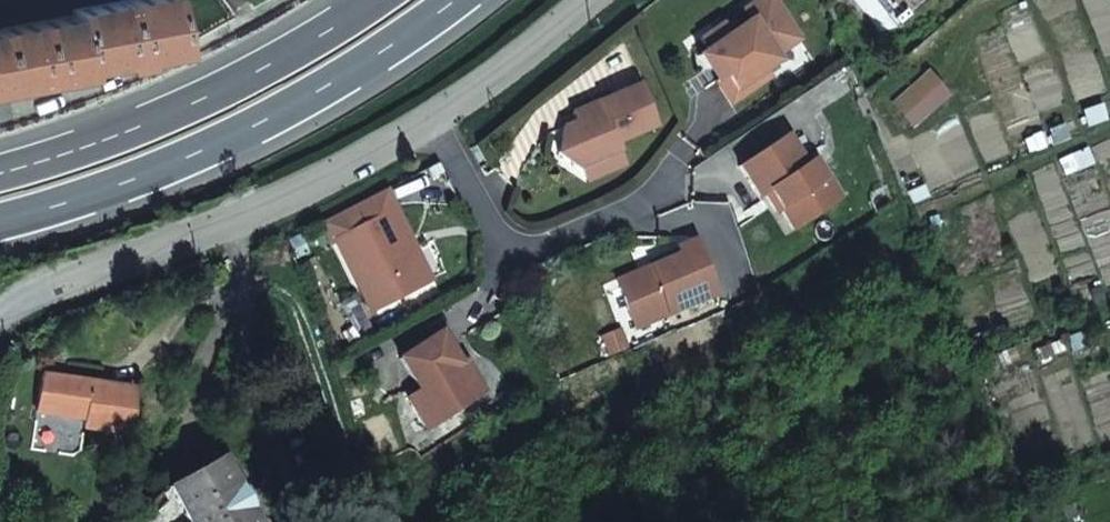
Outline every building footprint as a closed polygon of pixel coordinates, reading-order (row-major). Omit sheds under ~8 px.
[(180,50),(171,0),(129,0),(72,11),(72,16),(0,29),(0,88),(47,80),(87,72),(85,67),(122,60),(122,65),(132,64),(142,62),(141,57),(180,50)] [(800,38),(773,0),(756,0),(743,9),(750,20),(728,34),(722,23),(699,38),(707,49),(697,55),(707,69),(717,63),(724,74),(715,80),(731,104),(771,76),(766,69),(756,54),(768,46),(774,56),(776,55),(800,38)] [(881,34),(922,0),(853,0),(881,34)] [(756,54),(766,69),(779,60),(776,55),(774,56),(768,46),(756,54)] [(892,103),(913,122),(944,90),(923,71),(892,103)] [(619,141),(656,125),(638,85),(600,101),(603,109),(574,122),(562,127),(556,153),(579,167),(622,149),(619,141)] [(600,101),(570,113),(574,122),(603,109),(600,101)] [(659,132),(656,125),(619,141),(622,149),(659,132)] [(786,134),(739,166),(759,196),(765,192),(769,189),(796,229),(837,201),(810,160),(806,163),(786,134)] [(815,157),(810,160),(837,201),(842,197),(815,157)] [(769,189),(765,192),(778,211),(781,208),(769,189)] [(385,190),(320,224),(330,243),(335,241),(372,311),(424,284),(387,214),(394,210),(385,190)] [(431,280),(394,210),(387,214),(424,284),(431,280)] [(652,273),(618,287),(635,328),(717,293),(695,239),(677,246),(680,253),(649,266),(652,273)] [(649,266),(615,280),(618,287),(652,273),(649,266)] [(440,331),(400,357),(420,390),(415,393),(425,408),(433,421),(441,422),(477,398),(479,390),(461,363),(440,331)] [(465,360),(461,363),(479,390),(477,398),(486,392),(465,360)] [(134,388),(40,375),(35,412),(76,418),(77,411),(85,413),(85,419),(83,428),(128,434),(134,388)] [(433,421),(425,408),(417,413),(428,430),(441,422),(433,421)] [(167,489),(186,521),(251,521),(216,461),(167,489)]
